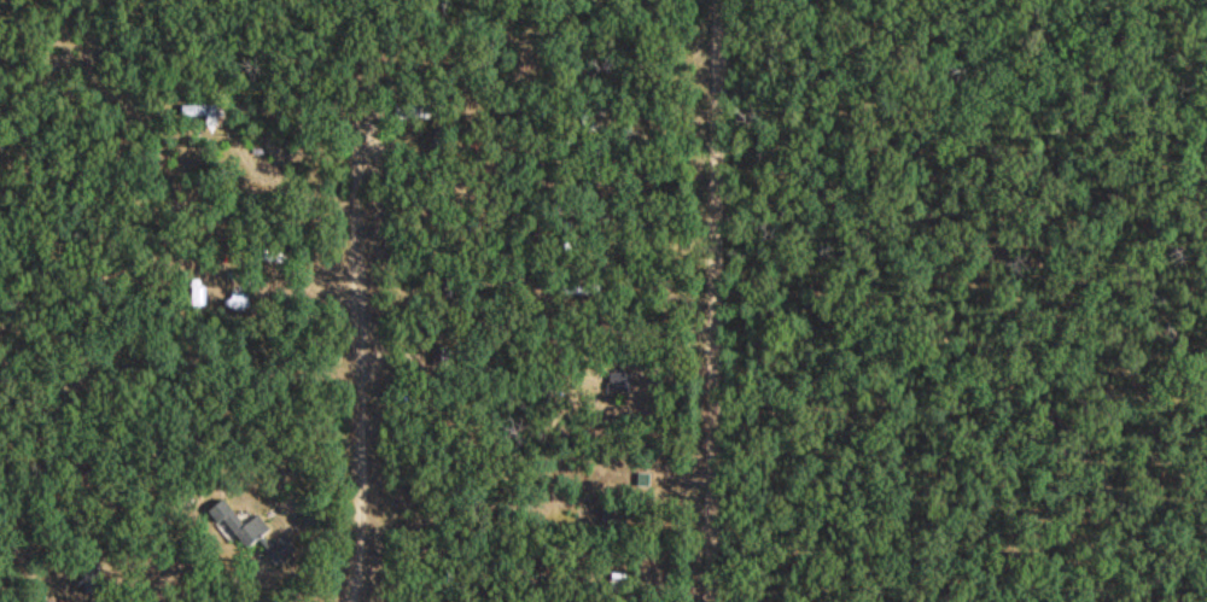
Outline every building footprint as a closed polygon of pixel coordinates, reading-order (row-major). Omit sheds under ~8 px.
[(631,367),(607,367),(607,389),(631,389),(631,367)] [(670,486),(668,455),(651,456),(653,487),(670,486)] [(211,503),(234,548),(269,530),(260,512),(240,522),(227,495),(211,503)] [(98,585),(98,563),(83,563),(83,585),(98,585)]
